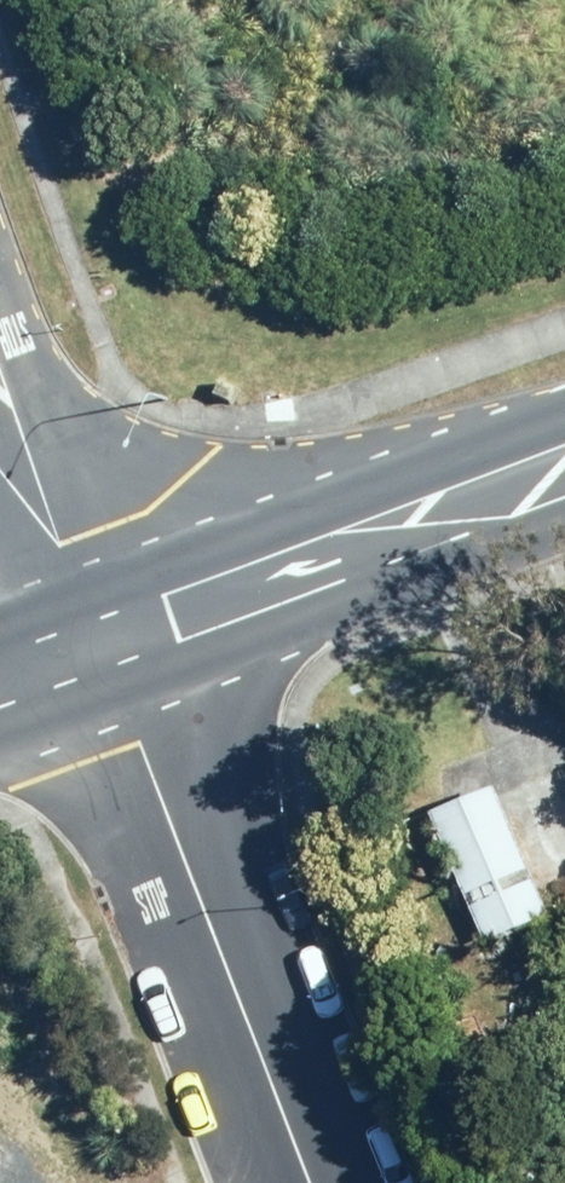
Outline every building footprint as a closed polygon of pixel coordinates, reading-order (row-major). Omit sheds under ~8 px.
[(432,815),(484,945),(548,919),(496,789),(432,815)] [(432,1024),(459,1086),(502,1068),(475,1005),(432,1024)]
